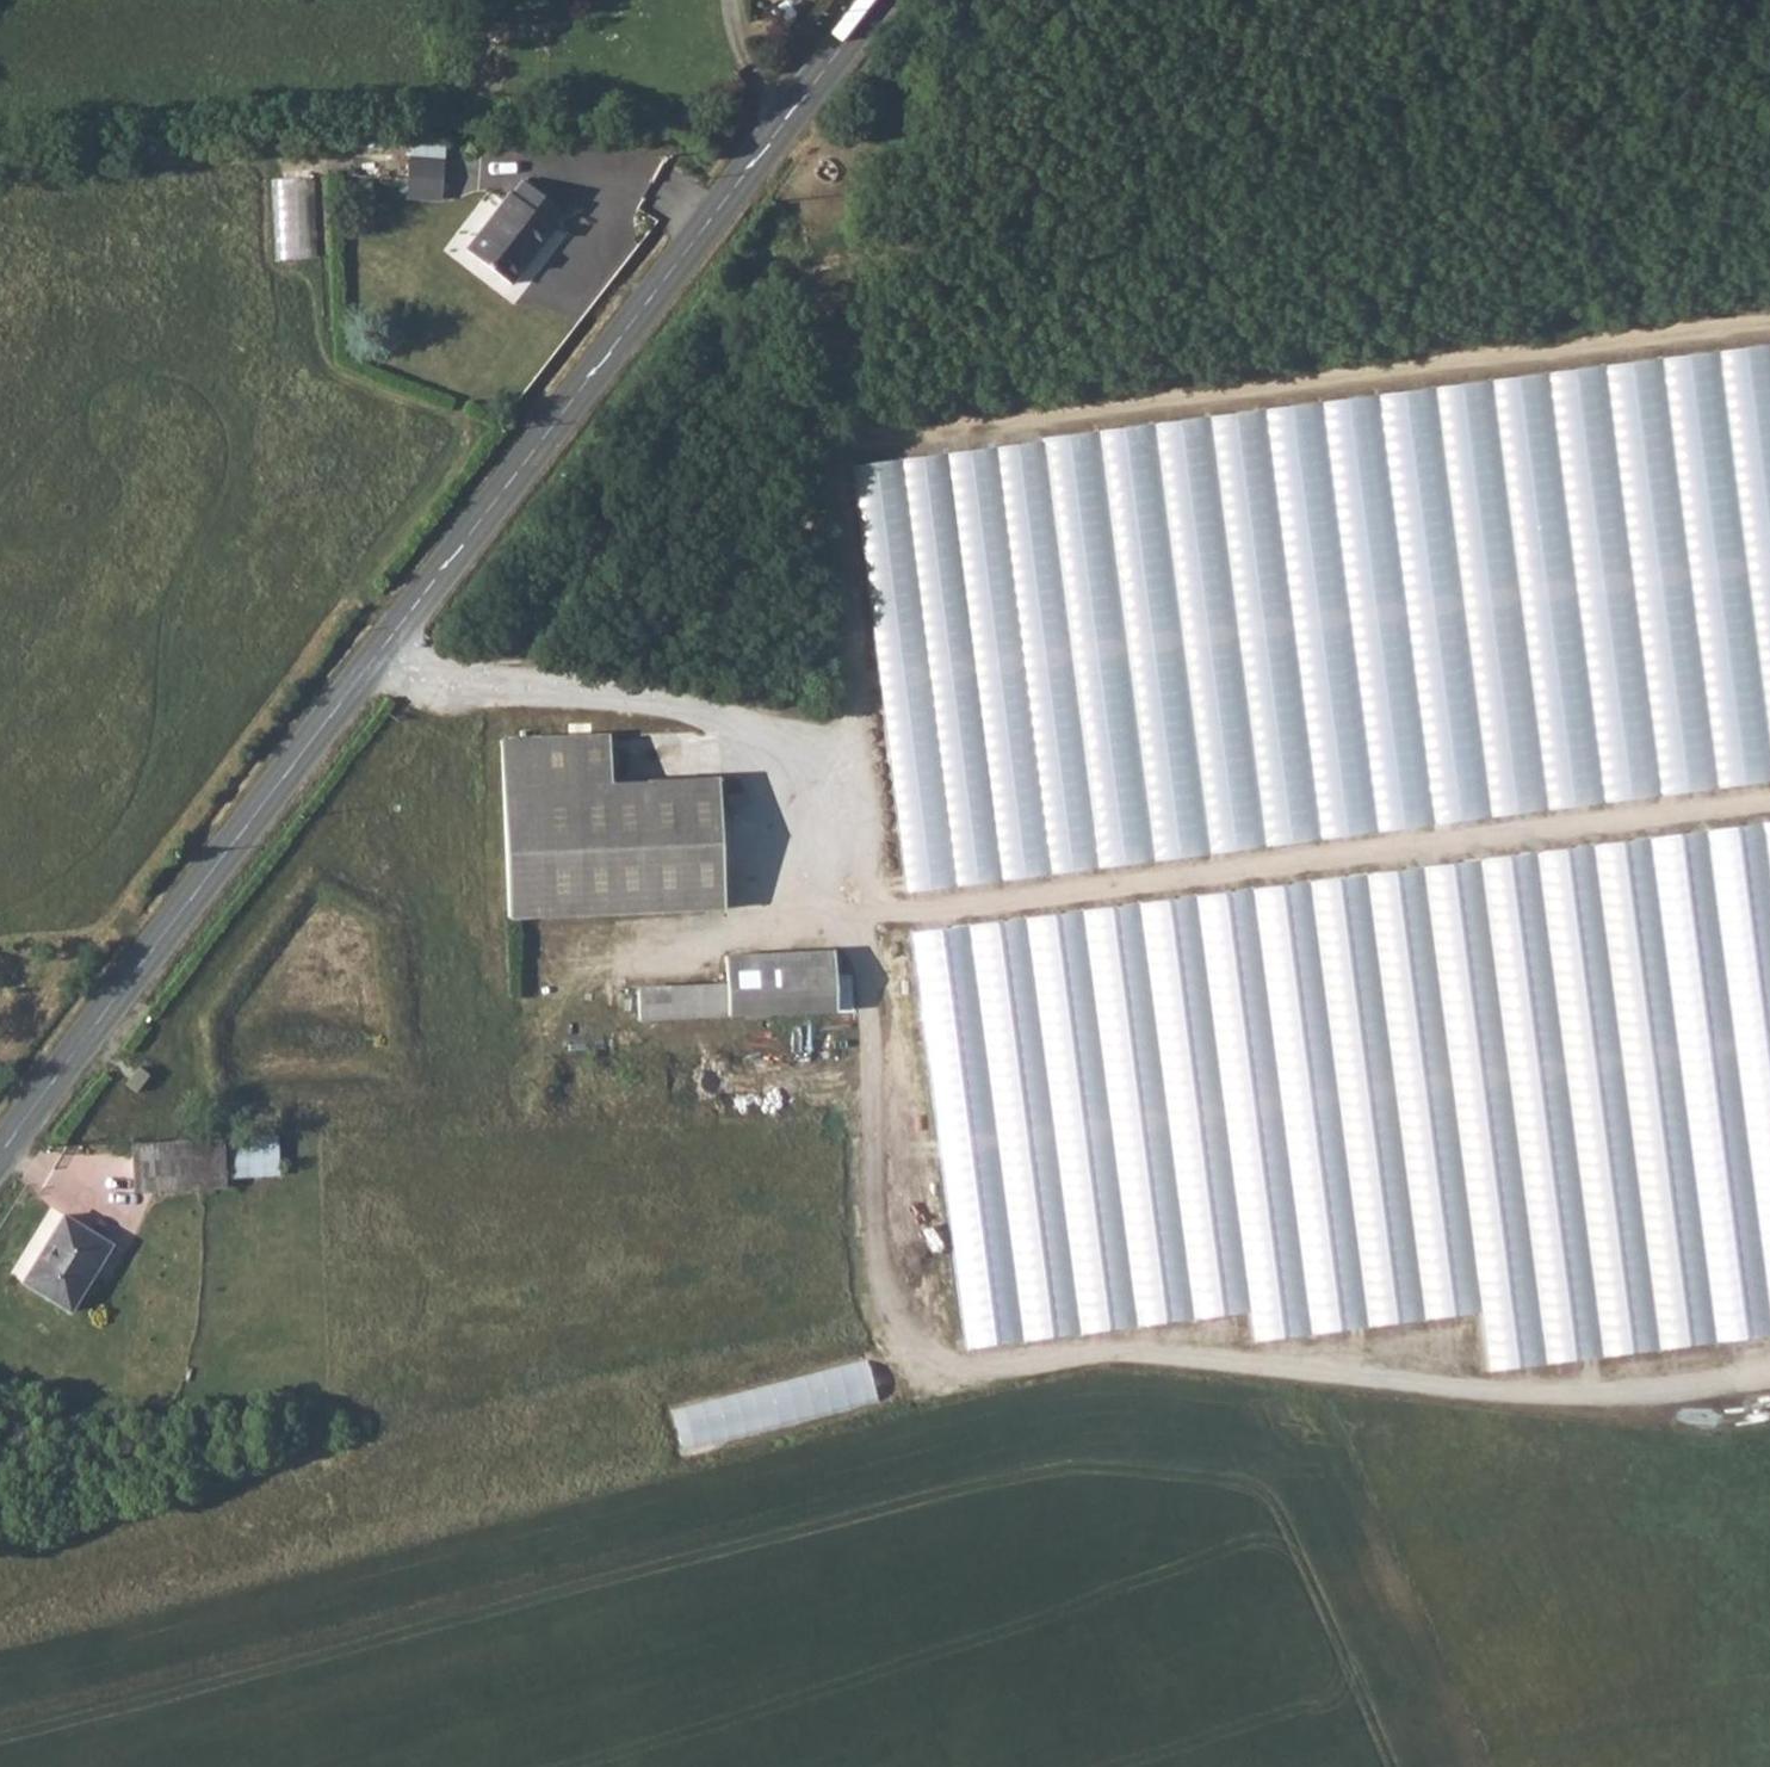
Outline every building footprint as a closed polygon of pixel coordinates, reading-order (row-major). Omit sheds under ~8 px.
[(410,196),(443,199),(449,140),(415,137),(410,196)] [(507,194),(464,249),(511,284),(554,226),(537,216),(544,203),(521,181),(511,193),(507,194)] [(847,461),(902,890),(1769,779),(1769,342),(847,461)] [(609,736),(502,741),(512,923),(724,912),(716,780),(612,786),(609,736)] [(1669,835),(1732,1341),(1769,1336),(1769,822),(1669,835)] [(1648,835),(908,930),(962,1346),(1243,1310),(1247,1340),(1476,1311),(1483,1366),(1713,1337),(1648,835)] [(643,993),(645,1023),(841,1012),(838,953),(731,959),(732,989),(643,993)] [(279,1134),(225,1137),(226,1174),(280,1173),(279,1134)] [(225,1137),(134,1141),(134,1189),(226,1186),(226,1174),(225,1137)] [(63,1211),(22,1278),(66,1305),(108,1240),(63,1211)] [(873,1362),(676,1404),(685,1445),(882,1403),(873,1362)]
